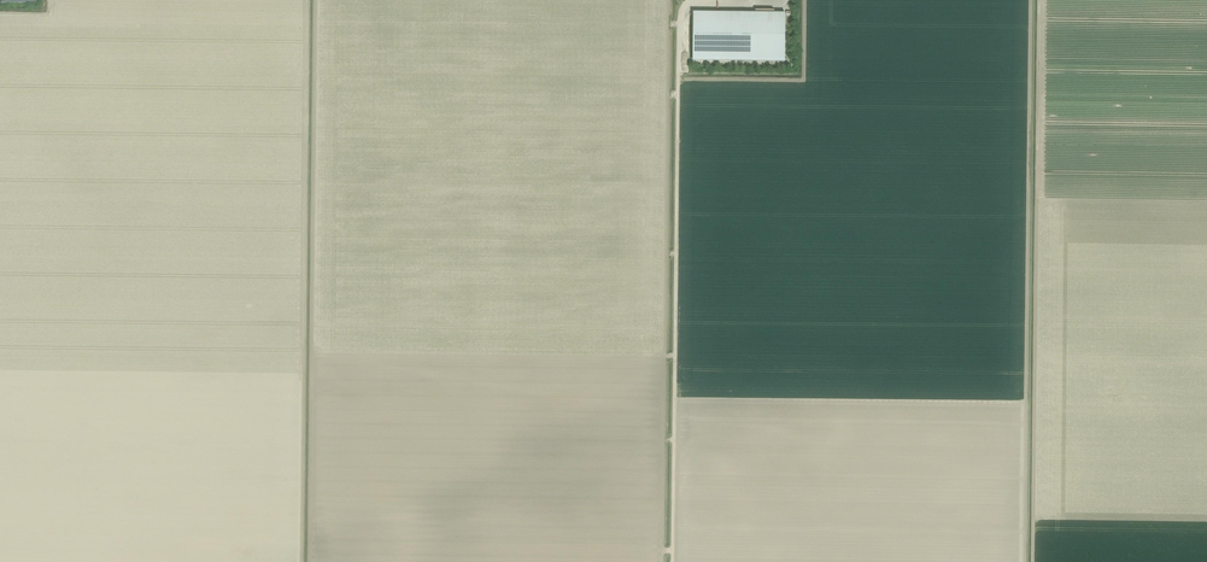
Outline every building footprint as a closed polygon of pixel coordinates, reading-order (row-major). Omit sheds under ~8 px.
[(785,14),(693,14),(693,62),(785,63),(785,14)]
